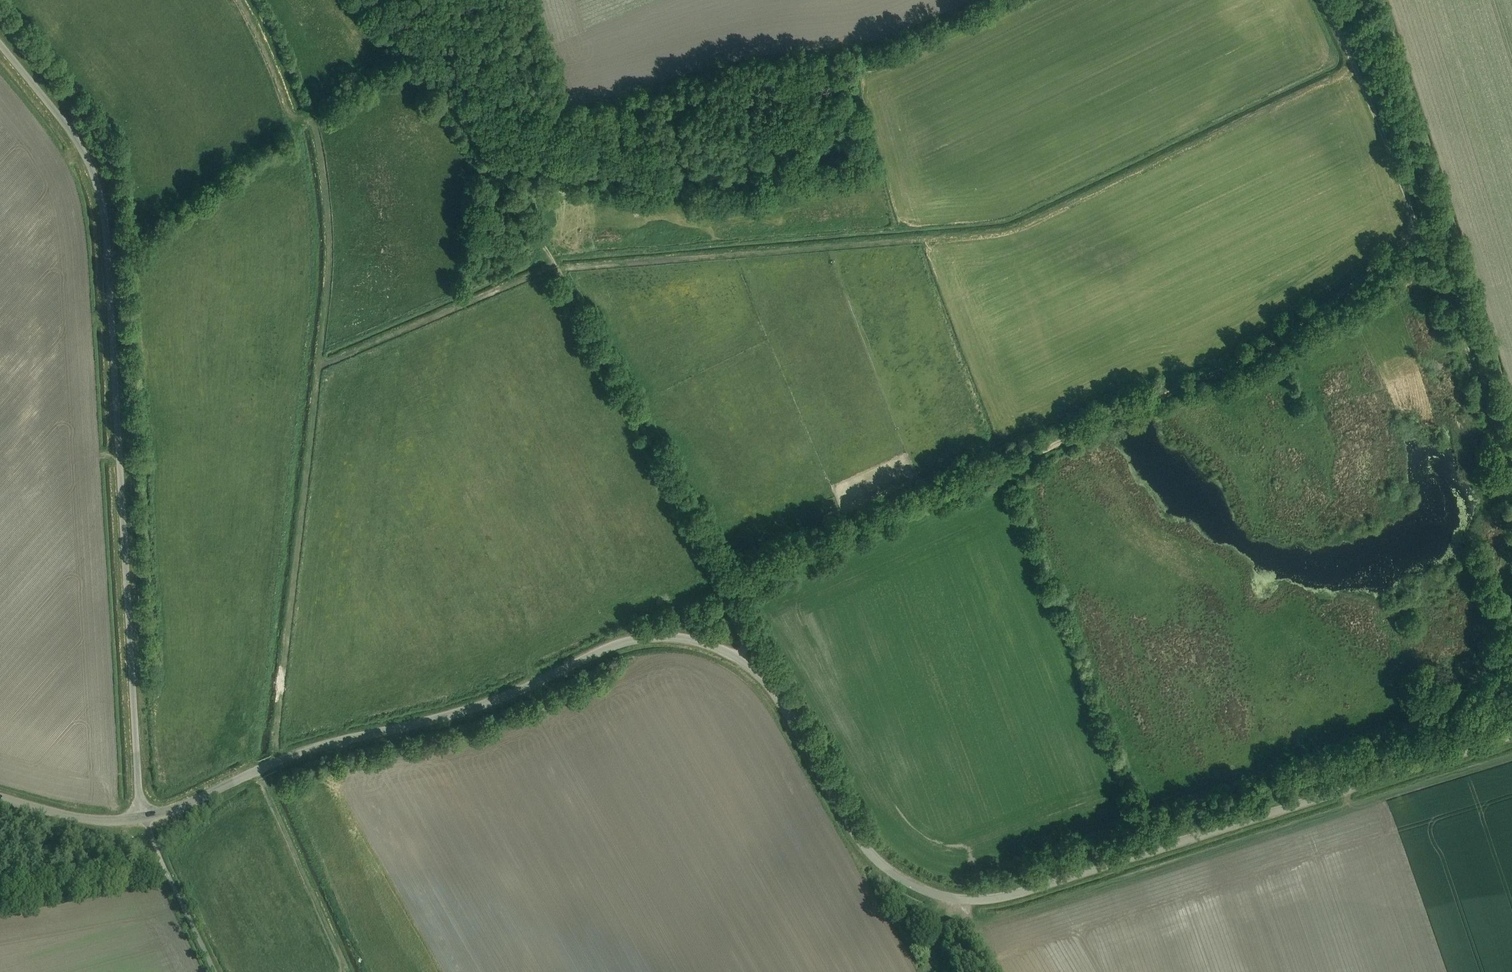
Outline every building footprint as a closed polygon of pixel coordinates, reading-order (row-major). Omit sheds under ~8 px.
[(826,501),(829,512),(826,512),(828,519),(839,517),(835,499),(826,501)]
